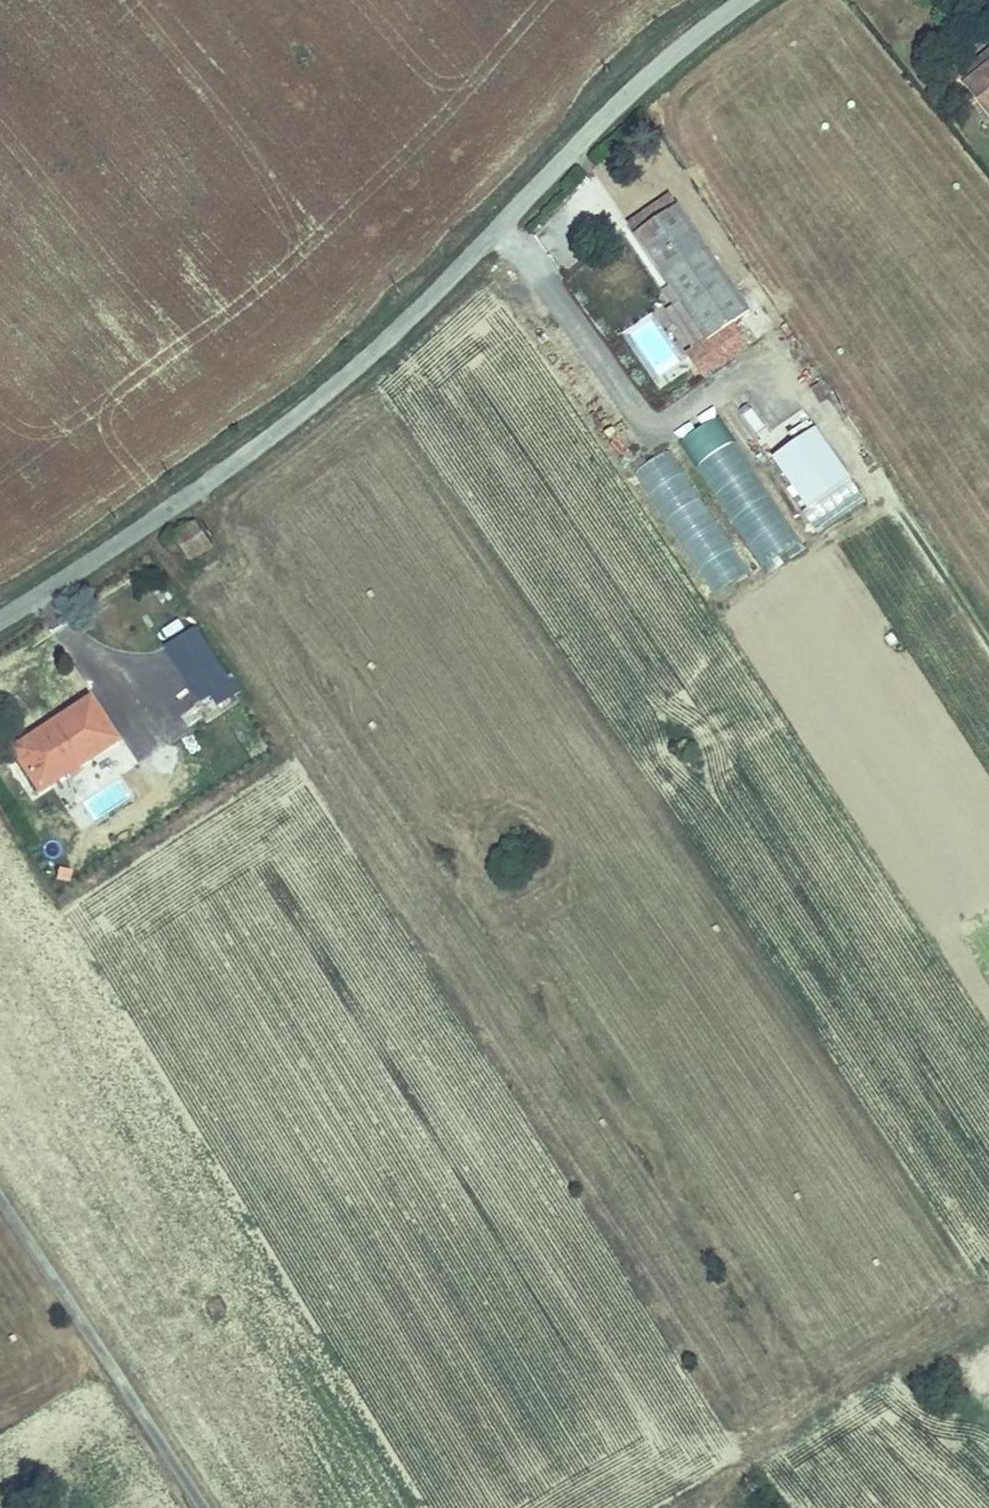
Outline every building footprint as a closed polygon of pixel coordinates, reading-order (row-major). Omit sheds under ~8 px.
[(988,114),(988,67),(966,85),(988,114)] [(637,233),(680,206),(672,194),(629,220),(637,233)] [(680,206),(637,233),(708,338),(751,309),(680,206)] [(735,321),(687,355),(703,378),(751,344),(735,321)] [(750,403),(740,410),(755,433),(765,426),(750,403)] [(757,568),(799,544),(722,414),(680,439),(757,568)] [(818,530),(865,500),(817,426),(770,457),(818,530)] [(712,596),(749,574),(670,448),(633,471),(712,596)] [(196,518),(177,530),(192,555),(212,543),(196,518)] [(233,682),(196,627),(167,647),(204,701),(214,694),(223,707),(249,690),(240,677),(233,682)] [(91,696),(47,726),(54,737),(20,760),(40,790),(118,736),(91,696)] [(20,760),(54,737),(47,726),(12,750),(20,760)]
